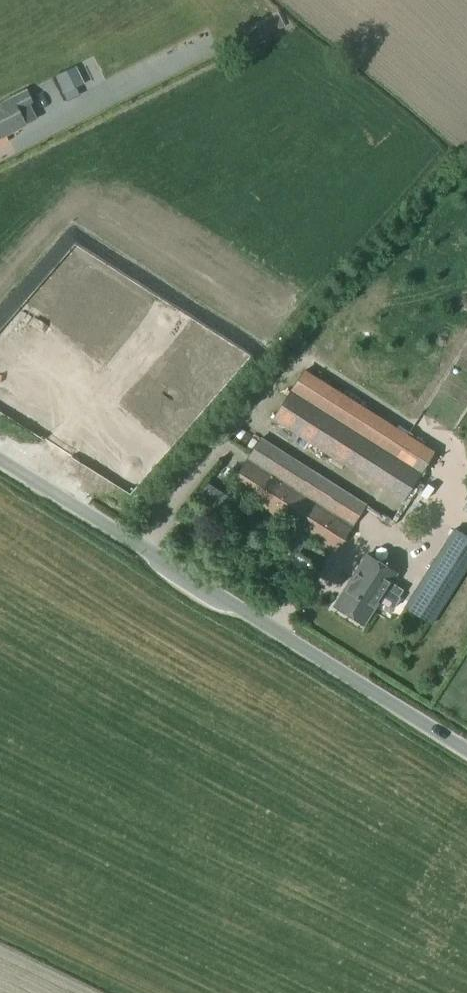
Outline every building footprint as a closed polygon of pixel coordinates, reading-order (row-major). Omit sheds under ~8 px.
[(53,94),(68,87),(60,70),(44,77),(53,94)] [(37,120),(30,105),(35,103),(30,92),(0,107),(0,138),(37,120)] [(302,374),(271,421),(402,505),(432,457),(302,374)] [(261,438),(229,489),(292,529),(284,544),(299,552),(307,539),(334,555),(366,507),(261,438)] [(405,607),(433,624),(466,568),(466,532),(456,525),(405,607)] [(366,555),(335,606),(365,625),(396,574),(366,555)]
